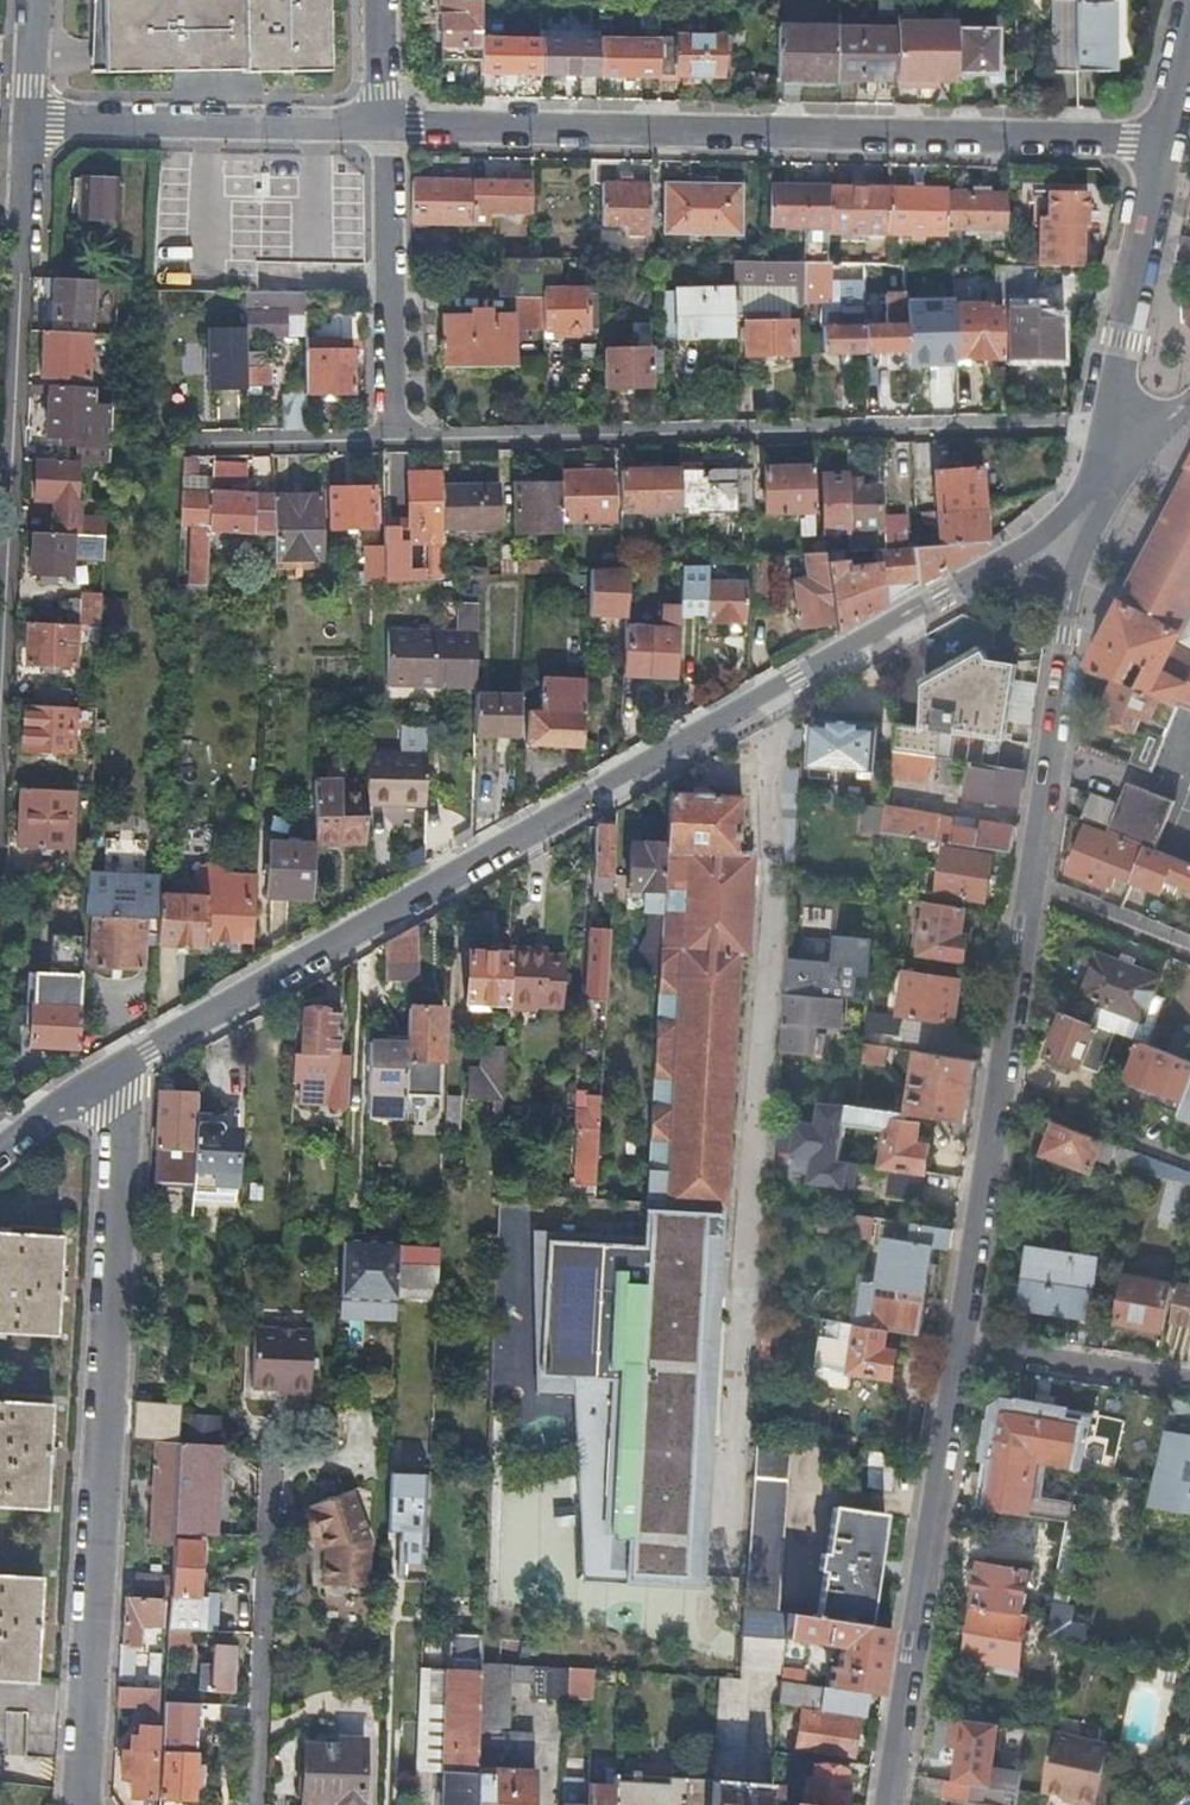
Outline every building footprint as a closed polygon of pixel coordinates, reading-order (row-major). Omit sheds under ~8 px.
[(91,41),(90,72),(172,69),(212,68),(243,68),(243,72),(260,71),(326,69),(326,0),(93,0),(91,41)] [(433,0),(411,0),(411,22),(416,22),(433,21),(433,0)] [(481,31),(481,0),(441,0),(441,58),(481,58),(481,38),(481,31)] [(481,31),(493,31),(493,0),(481,0),(481,31)] [(898,0),(873,0),(874,12),(898,12),(898,0)] [(1076,69),(1075,0),(1053,0),(1053,69),(1076,69)] [(1076,69),(1121,69),(1127,69),(1127,55),(1127,37),(1126,0),(1075,0),(1076,69)] [(898,27),(897,79),(939,79),(939,21),(898,21),(898,27)] [(660,37),(660,40),(660,74),(721,75),(721,34),(705,34),(705,23),(681,23),(681,34),(676,34),(676,37),(660,37)] [(778,76),(837,77),(838,26),(778,25),(778,76)] [(837,77),(897,79),(898,27),(838,26),(837,77)] [(998,27),(957,27),(956,73),(998,74),(998,27)] [(540,38),(481,38),(481,58),(481,72),(539,73),(540,38)] [(599,39),(540,38),(539,73),(599,74),(599,39)] [(660,40),(599,39),(599,74),(660,74),(660,40)] [(471,179),(471,220),(485,220),(486,208),(531,209),(531,173),(513,172),(513,179),(471,179)] [(81,196),(82,177),(73,176),(72,196),(81,196)] [(82,176),(82,177),(81,196),(80,216),(119,217),(120,178),(82,176)] [(412,178),(411,221),(471,222),(471,220),(471,179),(412,178)] [(626,231),(649,232),(650,181),(632,181),(621,181),(602,181),(602,222),(626,223),(626,231)] [(739,232),(740,183),(664,182),(664,231),(739,232)] [(803,260),(827,261),(827,230),(828,185),(769,184),(768,224),(803,225),(803,260)] [(828,185),(827,230),(887,232),(888,186),(864,185),(852,185),(828,185)] [(887,232),(947,233),(947,232),(947,226),(947,192),(947,187),(888,186),(887,232)] [(1040,217),(1040,264),(1082,265),(1083,225),(1086,225),(1087,190),(1048,189),(1048,217),(1040,217)] [(947,226),(1006,227),(1006,193),(947,192),(947,226)] [(513,243),(513,255),(530,255),(530,243),(513,243)] [(530,243),(530,255),(542,256),(542,244),(530,243)] [(604,244),(604,257),(649,258),(649,244),(604,244)] [(541,296),(542,329),(563,328),(567,334),(578,334),(582,327),(597,327),(596,290),(586,290),(586,286),(569,286),(560,286),(560,256),(542,256),(530,255),(513,255),(497,255),(498,295),(515,295),(541,296)] [(804,298),(803,260),(767,260),(733,259),(734,286),(735,314),(746,313),(747,354),(794,354),(793,322),(789,322),(789,299),(804,298)] [(828,261),(827,261),(803,260),(804,298),(828,298),(828,261)] [(863,261),(843,261),(844,287),(863,287),(863,261)] [(993,304),(1001,304),(1008,304),(1029,304),(1030,304),(1030,264),(1005,264),(992,263),(993,304)] [(50,275),(46,275),(46,286),(53,286),(52,329),(90,331),(92,277),(50,275)] [(735,333),(735,314),(734,286),(676,288),(678,333),(735,333)] [(676,288),(661,288),(662,334),(678,333),(676,288)] [(257,290),(245,290),(246,312),(248,312),(248,335),(285,335),(285,309),(298,309),(298,335),(305,335),(305,333),(305,306),(304,291),(257,290)] [(341,306),(341,292),(304,291),(305,306),(341,306)] [(887,294),(887,303),(887,323),(873,323),(873,318),(864,319),(865,351),(908,350),(907,294),(887,294)] [(542,329),(541,296),(515,295),(515,315),(523,315),(523,329),(542,329)] [(887,303),(864,303),(864,307),(864,319),(873,318),(873,323),(887,323),(887,303)] [(1002,357),(1001,304),(993,304),(953,303),(954,357),(1002,357)] [(1029,304),(1008,304),(1009,357),(1060,357),(1058,317),(1029,316),(1029,304)] [(96,331),(115,332),(117,307),(97,306),(96,331)] [(515,329),(515,315),(490,314),(490,307),(471,307),(471,315),(450,315),(450,313),(443,313),(443,336),(439,336),(439,344),(443,344),(443,362),(514,362),(515,329)] [(823,352),(824,352),(865,351),(864,319),(864,307),(827,308),(828,324),(822,324),(822,331),(823,352)] [(285,309),(285,335),(298,335),(298,309),(285,309)] [(515,329),(523,329),(523,315),(515,315),(515,329)] [(794,354),(806,353),(805,332),(805,322),(793,322),(794,354)] [(209,359),(209,387),(247,386),(246,350),(246,327),(211,327),(211,359),(209,359)] [(52,329),(42,329),(40,374),(87,377),(90,331),(52,329)] [(94,355),(114,356),(115,332),(96,331),(95,331),(94,355)] [(312,333),(305,333),(305,335),(306,391),(354,390),(353,349),(341,349),(312,349),(312,333)] [(340,334),(312,333),(312,349),(341,349),(340,334)] [(646,347),(604,349),(605,386),(647,384),(646,347)] [(660,347),(646,347),(647,384),(661,384),(660,347)] [(247,386),(247,394),(260,394),(259,383),(271,383),(271,364),(265,364),(265,350),(246,350),(247,386)] [(91,385),(51,383),(48,434),(62,435),(79,436),(78,443),(77,458),(78,458),(109,460),(110,438),(111,405),(90,404),(90,396),(91,385)] [(79,436),(62,435),(62,442),(78,443),(79,436)] [(200,454),(184,454),(183,476),(199,477),(200,454)] [(77,458),(38,456),(37,456),(35,498),(54,499),(53,509),(52,509),(51,528),(53,528),(52,531),(105,533),(106,516),(80,515),(81,500),(76,500),(78,458),(77,458)] [(211,480),(217,480),(229,481),(229,479),(243,480),(244,461),(212,460),(211,478),(211,480)] [(937,494),(938,506),(982,503),(981,499),(979,467),(946,469),(946,462),(918,464),(921,495),(937,494)] [(681,507),(754,505),(753,464),(710,466),(706,471),(703,471),(702,466),(680,466),(681,507)] [(801,518),(801,534),(814,534),(812,464),(764,465),(765,511),(805,510),(805,518),(801,518)] [(652,507),(681,507),(680,466),(651,467),(652,507)] [(651,467),(621,468),(622,508),(652,507),(651,467)] [(616,468),(562,469),(562,482),(562,521),(618,519),(616,468)] [(848,476),(848,471),(822,471),(824,522),(849,522),(848,476)] [(444,526),(443,485),(443,473),(409,474),(410,527),(435,526),(435,537),(436,565),(444,564),(444,526)] [(1089,665),(1181,703),(1180,706),(1189,709),(1189,652),(1181,648),(1187,637),(1180,633),(1189,615),(1189,473),(1089,665)] [(848,476),(849,522),(849,531),(868,531),(868,525),(879,525),(878,483),(861,483),(861,475),(848,476)] [(211,492),(211,490),(211,489),(211,480),(211,478),(199,477),(183,476),(182,490),(211,492)] [(562,521),(562,482),(515,482),(517,530),(563,529),(562,521)] [(501,525),(500,484),(443,485),(444,526),(501,525)] [(374,487),(329,488),(330,527),(342,527),(343,533),(351,533),(350,526),(374,526),(374,487)] [(177,595),(207,593),(209,529),(209,528),(211,492),(182,490),(180,523),(192,524),(189,583),(177,583),(177,595)] [(211,492),(209,528),(253,529),(252,540),(275,540),(275,533),(274,494),(274,493),(216,490),(211,490),(211,492)] [(275,540),(275,560),(323,558),(321,493),(274,494),(275,533),(275,540)] [(982,503),(938,506),(938,508),(939,523),(940,542),(984,539),(982,503)] [(921,524),(939,523),(938,508),(920,509),(921,524)] [(385,542),(386,580),(416,578),(418,578),(417,563),(409,564),(408,538),(399,538),(399,527),(399,524),(394,525),(394,519),(384,519),(385,525),(385,542)] [(399,538),(408,538),(435,537),(435,526),(410,527),(399,527),(399,538)] [(330,527),(330,539),(343,538),(343,533),(342,527),(330,527)] [(52,531),(34,530),(32,571),(43,572),(43,581),(59,582),(60,573),(71,573),(72,541),(104,542),(105,533),(52,531)] [(917,532),(885,534),(886,546),(912,544),(918,543),(917,532)] [(801,551),(805,551),(815,551),(814,538),(814,534),(801,534),(801,551)] [(814,538),(815,551),(825,550),(832,549),(831,537),(814,538)] [(982,544),(989,538),(984,539),(940,542),(918,543),(912,544),(917,582),(982,544)] [(331,584),(371,582),(386,580),(385,542),(365,543),(366,571),(331,574),(331,584)] [(517,571),(528,571),(563,568),(563,542),(548,543),(548,557),(516,558),(517,571)] [(503,572),(517,571),(516,558),(516,544),(502,544),(503,572)] [(834,629),(917,582),(912,544),(886,546),(865,547),(866,554),(875,553),(876,560),(844,564),(842,549),(832,549),(825,550),(833,619),(834,629)] [(815,551),(805,551),(807,571),(803,571),(803,577),(794,579),(799,624),(833,619),(825,550),(815,551)] [(753,561),(750,604),(771,605),(774,553),(755,555),(753,555),(753,561)] [(705,619),(745,621),(747,578),(707,576),(708,562),(682,562),(679,603),(679,612),(705,614),(705,619)] [(625,623),(626,609),(629,563),(623,564),(592,566),(589,621),(625,623)] [(586,573),(567,573),(567,586),(586,587),(586,573)] [(88,622),(100,623),(102,593),(83,592),(83,599),(82,622),(88,622)] [(77,621),(82,622),(83,599),(68,598),(66,621),(77,621)] [(387,681),(476,683),(477,601),(457,601),(457,628),(387,629),(387,681)] [(648,671),(675,673),(679,612),(679,603),(663,602),(663,610),(651,609),(626,609),(625,623),(622,670),(648,671)] [(77,621),(66,621),(29,619),(27,661),(76,663),(77,621)] [(88,642),(99,643),(100,623),(88,622),(88,642)] [(922,726),(895,723),(892,751),(896,751),(938,757),(942,731),(1005,741),(1017,665),(990,661),(984,651),(924,686),(922,726)] [(528,743),(582,746),(586,676),(542,675),(540,708),(530,708),(528,743)] [(1180,706),(1116,679),(1107,701),(1117,705),(1113,714),(1139,725),(1143,715),(1171,727),(1180,706)] [(38,685),(38,703),(70,704),(70,687),(38,685)] [(311,685),(312,696),(337,695),(336,686),(311,685)] [(520,735),(522,693),(477,690),(475,732),(520,735)] [(38,703),(25,702),(23,747),(73,749),(75,704),(70,704),(38,703)] [(809,765),(875,771),(879,724),(813,718),(809,765)] [(367,751),(366,774),(366,802),(412,802),(427,802),(428,723),(414,723),(405,723),(403,752),(367,751)] [(1103,727),(1094,747),(1125,760),(1134,740),(1134,739),(1103,727)] [(1134,740),(1125,760),(1145,768),(1153,748),(1134,740)] [(957,760),(938,757),(896,751),(891,775),(927,781),(929,767),(940,768),(937,782),(953,785),(957,760)] [(1019,806),(1025,770),(970,762),(965,797),(1019,806)] [(800,859),(800,766),(786,766),(786,859),(800,859)] [(366,774),(314,776),(315,839),(315,840),(365,839),(366,802),(366,774)] [(743,796),(678,792),(678,776),(670,781),(667,844),(659,977),(646,1201),(644,1235),(532,1228),(535,1389),(572,1391),(615,1393),(605,1570),(699,1576),(705,1468),(709,1469),(720,1280),(706,1274),(706,1265),(721,1266),(727,1174),(725,1174),(741,922),(750,923),(753,855),(747,855),(747,851),(740,851),(743,796)] [(1093,793),(1083,818),(1143,842),(1156,848),(1176,799),(1149,788),(1130,781),(1120,804),(1093,793)] [(74,789),(21,786),(18,844),(71,847),(74,789)] [(862,830),(885,832),(887,809),(864,806),(862,830)] [(887,809),(885,832),(1012,853),(1016,827),(979,821),(979,822),(978,830),(956,827),(957,819),(887,809)] [(979,822),(957,819),(956,827),(978,830),(979,822)] [(1116,876),(1128,881),(1129,879),(1142,846),(1087,824),(1068,871),(1104,885),(1105,883),(1112,886),(1116,876)] [(616,825),(597,825),(594,888),(612,889),(616,825)] [(315,840),(315,839),(269,838),(266,890),(289,892),(294,895),(307,895),(309,893),(312,893),(315,840)] [(659,977),(667,844),(643,842),(643,846),(631,845),(628,889),(647,890),(646,911),(650,911),(648,932),(640,947),(638,975),(659,977)] [(1129,879),(1158,891),(1164,879),(1189,889),(1189,861),(1156,848),(1143,842),(1142,846),(1129,879)] [(986,902),(993,856),(946,848),(938,894),(986,902)] [(159,892),(156,941),(206,944),(206,937),(241,939),(243,913),(247,913),(250,872),(226,871),(219,863),(215,861),(206,860),(202,862),(195,869),(193,894),(159,892)] [(254,940),(257,873),(250,872),(247,913),(243,913),(241,939),(254,940)] [(87,875),(87,878),(86,895),(101,896),(102,876),(87,875)] [(966,907),(929,901),(921,953),(964,960),(968,937),(962,936),(966,907)] [(89,964),(142,967),(145,915),(92,912),(89,964)] [(385,942),(384,981),(409,982),(415,982),(415,926),(385,942)] [(587,995),(606,996),(607,976),(609,948),(610,929),(598,928),(597,943),(590,942),(587,995)] [(610,928),(610,929),(609,948),(624,949),(626,928),(610,928)] [(789,958),(786,993),(844,998),(857,1000),(859,976),(872,977),(875,938),(837,934),(835,960),(789,958)] [(541,949),(509,948),(509,952),(507,1004),(563,1007),(565,955),(556,954),(541,953),(541,949)] [(507,1004),(509,952),(467,950),(465,1002),(507,1004)] [(1153,1023),(1158,1010),(1164,997),(1152,992),(1158,977),(1098,953),(1086,982),(1081,995),(1100,1003),(1093,1022),(1116,1031),(1142,1041),(1146,1043),(1153,1023)] [(901,1013),(908,970),(894,967),(886,1011),(901,1013)] [(962,978),(908,970),(901,1013),(955,1022),(962,978)] [(30,1043),(78,1046),(82,978),(34,976),(32,1002),(25,1002),(23,1019),(31,1019),(30,1043)] [(786,993),(782,1051),(822,1055),(824,1033),(815,1032),(816,1025),(841,1028),(841,1024),(844,998),(786,993)] [(442,1006),(408,1005),(407,1027),(407,1036),(407,1043),(405,1077),(405,1094),(438,1095),(440,1060),(442,1006)] [(325,1015),(326,1009),(304,1008),(302,1054),(294,1053),(293,1083),(301,1083),(328,1085),(327,1102),(332,1107),(348,1108),(350,1056),(338,1055),(340,1015),(325,1015)] [(1100,1071),(1116,1031),(1093,1022),(1064,1011),(1048,1054),(1082,1067),(1083,1064),(1100,1071)] [(407,1043),(407,1036),(370,1035),(369,1041),(407,1043)] [(367,1112),(404,1113),(405,1094),(405,1077),(407,1043),(369,1041),(367,1112)] [(1189,1082),(1189,1060),(1185,1058),(1146,1043),(1142,1041),(1129,1077),(1159,1089),(1150,1111),(1176,1120),(1189,1082)] [(865,1043),(863,1064),(883,1067),(886,1047),(865,1043)] [(466,1099),(503,1099),(505,1046),(490,1045),(488,1081),(467,1080),(466,1099)] [(912,1113),(970,1122),(979,1061),(922,1052),(917,1082),(911,1080),(909,1097),(914,1098),(912,1113)] [(328,1085),(301,1083),(300,1101),(327,1102),(328,1085)] [(154,1145),(194,1147),(196,1115),(197,1092),(158,1090),(154,1145)] [(600,1094),(576,1092),(574,1127),(583,1128),(579,1197),(594,1198),(600,1094)] [(406,1094),(406,1107),(435,1108),(436,1095),(406,1094)] [(460,1098),(445,1098),(444,1139),(458,1140),(460,1098)] [(845,1124),(848,1103),(818,1101),(817,1122),(778,1116),(776,1150),(812,1156),(808,1182),(845,1188),(849,1161),(839,1159),(845,1124)] [(859,1104),(848,1103),(845,1124),(888,1131),(882,1166),(890,1167),(925,1173),(930,1146),(917,1144),(921,1123),(908,1121),(909,1112),(859,1104)] [(199,1112),(196,1115),(194,1147),(192,1182),(192,1187),(235,1189),(238,1118),(218,1116),(215,1113),(199,1112)] [(1131,1188),(1135,1166),(1138,1152),(1087,1133),(1056,1122),(1043,1155),(1091,1173),(1095,1164),(1106,1168),(1103,1177),(1131,1188)] [(1135,1166),(1153,1174),(1159,1160),(1138,1152),(1135,1166)] [(1189,1186),(1189,1172),(1160,1161),(1159,1160),(1153,1174),(1189,1186)] [(925,1173),(890,1167),(886,1193),(922,1199),(925,1173)] [(815,1227),(872,1237),(876,1217),(818,1207),(815,1227)] [(857,1324),(888,1329),(920,1334),(934,1245),(950,1248),(953,1230),(882,1218),(878,1236),(884,1237),(878,1279),(875,1279),(875,1282),(863,1281),(857,1324)] [(58,1262),(59,1236),(7,1233),(7,1228),(0,1227),(0,1338),(1,1338),(1,1333),(53,1336),(57,1278),(58,1262)] [(341,1299),(397,1301),(397,1298),(398,1263),(399,1242),(343,1240),(341,1299)] [(1021,1305),(1088,1315),(1097,1256),(1030,1246),(1021,1305)] [(398,1263),(397,1298),(437,1299),(438,1265),(398,1263)] [(721,1266),(706,1265),(706,1274),(720,1280),(721,1266)] [(1165,1329),(1174,1284),(1128,1275),(1119,1320),(1165,1329)] [(1189,1288),(1180,1287),(1174,1323),(1189,1326),(1189,1281),(1189,1288)] [(857,1324),(840,1322),(837,1339),(820,1336),(815,1365),(894,1378),(898,1350),(885,1348),(888,1329),(857,1324)] [(280,1381),(310,1383),(312,1331),(255,1327),(252,1385),(280,1387),(280,1381)] [(605,1570),(615,1393),(572,1391),(581,1580),(698,1587),(699,1576),(605,1570)] [(1170,1411),(1189,1414),(1189,1398),(1173,1396),(1170,1411)] [(1048,1463),(1081,1468),(1092,1412),(1003,1397),(992,1407),(987,1436),(1013,1441),(1013,1444),(1038,1449),(1036,1461),(1048,1463)] [(47,1430),(49,1405),(0,1401),(0,1507),(42,1509),(46,1444),(47,1430)] [(188,1420),(187,1441),(213,1443),(215,1422),(188,1420)] [(131,1437),(134,1438),(154,1439),(178,1441),(179,1429),(132,1426),(131,1437)] [(1165,1430),(1154,1480),(1149,1501),(1189,1510),(1189,1434),(1165,1430)] [(789,1438),(756,1433),(745,1608),(778,1610),(778,1608),(777,1608),(789,1438)] [(1013,1441),(987,1436),(987,1437),(977,1506),(1049,1518),(1052,1518),(1056,1499),(1033,1495),(1038,1468),(1048,1463),(1036,1461),(1038,1449),(1013,1444),(1013,1441)] [(178,1441),(154,1439),(150,1540),(173,1542),(174,1517),(175,1496),(178,1442),(178,1441)] [(214,1534),(218,1444),(178,1442),(175,1496),(174,1517),(173,1532),(202,1534),(214,1534)] [(895,1454),(861,1449),(855,1485),(889,1490),(895,1454)] [(404,1539),(402,1580),(425,1580),(430,1475),(390,1474),(388,1527),(398,1527),(398,1538),(404,1539)] [(353,1491),(331,1500),(307,1509),(308,1510),(304,1514),(300,1518),(299,1520),(299,1522),(299,1525),(299,1527),(299,1530),(300,1530),(301,1533),(303,1535),(305,1538),(306,1538),(308,1539),(310,1539),(312,1540),(316,1538),(322,1551),(321,1586),(369,1588),(369,1542),(353,1491)] [(813,1613),(812,1617),(868,1625),(875,1578),(877,1579),(880,1561),(878,1561),(885,1515),(834,1506),(826,1553),(823,1553),(820,1570),(823,1571),(817,1613),(813,1613)] [(1069,1521),(1052,1518),(1049,1518),(1041,1565),(1060,1568),(1069,1521)] [(201,1542),(202,1534),(173,1532),(173,1540),(201,1542)] [(199,1590),(201,1542),(173,1540),(173,1542),(171,1572),(170,1591),(168,1629),(193,1630),(215,1631),(230,1632),(231,1615),(217,1614),(218,1592),(199,1590)] [(979,1563),(1030,1571),(1033,1557),(982,1548),(979,1563)] [(1023,1613),(1030,1571),(979,1563),(973,1604),(1023,1613)] [(137,1589),(170,1591),(171,1572),(138,1570),(137,1589)] [(36,1603),(37,1577),(0,1576),(0,1681),(6,1681),(32,1683),(35,1617),(36,1603)] [(138,1622),(162,1624),(163,1597),(124,1594),(121,1642),(119,1643),(117,1679),(132,1680),(134,1645),(136,1645),(138,1622)] [(1069,1642),(1083,1645),(1087,1626),(1069,1622),(1072,1604),(1053,1601),(1051,1616),(1046,1638),(1069,1642)] [(1018,1667),(1027,1614),(1023,1613),(973,1604),(964,1658),(990,1662),(989,1670),(1004,1673),(1006,1665),(1018,1667)] [(785,1613),(783,1638),(784,1638),(831,1645),(837,1639),(839,1640),(835,1666),(829,1666),(826,1686),(868,1693),(881,1695),(891,1629),(868,1625),(812,1617),(785,1613)] [(191,1657),(193,1630),(168,1629),(166,1656),(191,1657)] [(743,1635),(740,1678),(718,1676),(712,1778),(711,1804),(769,1804),(769,1797),(770,1786),(743,1784),(752,1671),(780,1674),(781,1667),(784,1638),(783,1638),(743,1635)] [(416,1767),(444,1768),(443,1804),(475,1804),(479,1712),(481,1669),(482,1641),(423,1638),(416,1767)] [(231,1691),(234,1645),(213,1645),(212,1664),(200,1663),(199,1690),(231,1691)] [(147,1687),(158,1687),(160,1654),(149,1653),(147,1687)] [(963,1665),(989,1670),(990,1662),(964,1658),(963,1665)] [(481,1662),(481,1669),(479,1712),(506,1713),(508,1680),(509,1663),(481,1662)] [(569,1667),(509,1663),(508,1680),(533,1682),(532,1697),(567,1699),(567,1692),(568,1684),(569,1667)] [(594,1669),(569,1667),(568,1684),(567,1692),(593,1693),(594,1669)] [(804,1669),(781,1667),(780,1674),(780,1679),(802,1682),(804,1669)] [(868,1693),(826,1686),(802,1682),(780,1679),(778,1702),(796,1704),(795,1710),(805,1712),(800,1745),(851,1752),(856,1718),(864,1719),(868,1693)] [(141,1704),(139,1732),(133,1732),(132,1748),(124,1747),(122,1773),(132,1774),(131,1793),(152,1795),(152,1794),(156,1724),(156,1723),(158,1687),(147,1687),(119,1685),(118,1702),(141,1704)] [(221,1720),(222,1703),(201,1703),(183,1702),(164,1701),(159,1796),(193,1797),(194,1788),(200,1788),(201,1764),(194,1764),(195,1753),(181,1752),(182,1719),(200,1719),(221,1720)] [(962,1718),(993,1723),(996,1707),(965,1702),(962,1718)] [(4,1751),(23,1752),(26,1712),(6,1711),(4,1751)] [(475,1804),(530,1804),(533,1739),(500,1738),(501,1730),(505,1730),(506,1713),(479,1712),(475,1804)] [(958,1749),(962,1718),(955,1717),(950,1748),(958,1749)] [(989,1787),(998,1724),(993,1723),(962,1718),(958,1749),(953,1781),(974,1785),(984,1786),(989,1787)] [(1068,1796),(1097,1801),(1097,1798),(1099,1792),(1104,1765),(1108,1744),(1051,1734),(1040,1795),(1039,1797),(1066,1802),(1068,1796)] [(299,1804),(358,1804),(360,1738),(336,1737),(336,1745),(301,1744),(299,1804)] [(803,1801),(828,1804),(845,1804),(848,1784),(842,1783),(843,1768),(814,1764),(812,1778),(806,1777),(803,1801)] [(1113,1767),(1104,1765),(1099,1792),(1097,1798),(1111,1801),(1114,1788),(1109,1787),(1113,1767)] [(850,1769),(843,1768),(842,1783),(848,1784),(850,1769)] [(642,1774),(615,1772),(614,1785),(613,1804),(640,1804),(642,1774)] [(686,1776),(642,1774),(640,1804),(684,1804),(686,1776)] [(587,1785),(588,1777),(563,1776),(562,1804),(586,1804),(587,1785)] [(712,1778),(686,1776),(684,1804),(711,1804),(712,1778)] [(1017,1792),(989,1787),(984,1786),(974,1785),(953,1781),(946,1780),(943,1796),(966,1800),(966,1801),(986,1804),(1014,1804),(1017,1792)] [(586,1804),(613,1804),(614,1785),(587,1785),(586,1804)] [(772,1785),(771,1797),(785,1799),(787,1787),(772,1785)] [(1081,1804),(1096,1804),(1097,1801),(1068,1796),(1066,1802),(1081,1804)]
